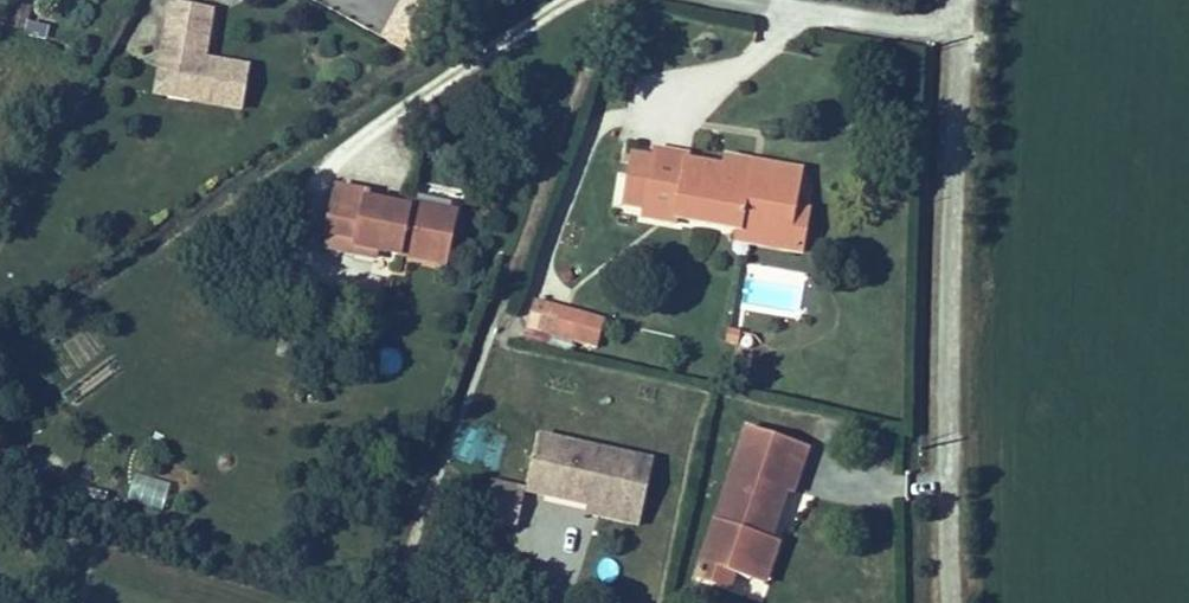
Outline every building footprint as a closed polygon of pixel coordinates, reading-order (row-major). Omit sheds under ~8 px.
[(385,38),(419,55),(448,0),(405,0),(385,38)] [(160,99),(246,112),(252,70),(208,64),(215,15),(173,9),(160,99)] [(655,157),(634,154),(628,199),(648,202),(646,220),(680,225),(680,221),(742,229),(743,227),(791,234),(799,184),(750,177),(751,172),(727,168),(689,162),(690,157),(656,152),(655,157)] [(728,157),(727,168),(751,172),(750,177),(799,184),(801,168),(728,157)] [(364,196),(331,191),(322,252),(374,261),(375,250),(399,254),(400,246),(447,253),(456,210),(409,202),(408,211),(363,203),(364,196)] [(791,234),(743,227),(742,229),(741,241),(805,251),(811,214),(795,212),(791,234)] [(528,327),(598,348),(607,317),(538,296),(528,327)] [(572,424),(473,403),(461,461),(521,474),(525,460),(562,468),(572,424)] [(764,600),(811,441),(742,421),(695,580),(764,600)] [(587,428),(572,424),(562,468),(525,460),(521,474),(519,484),(572,495),(587,428)]
